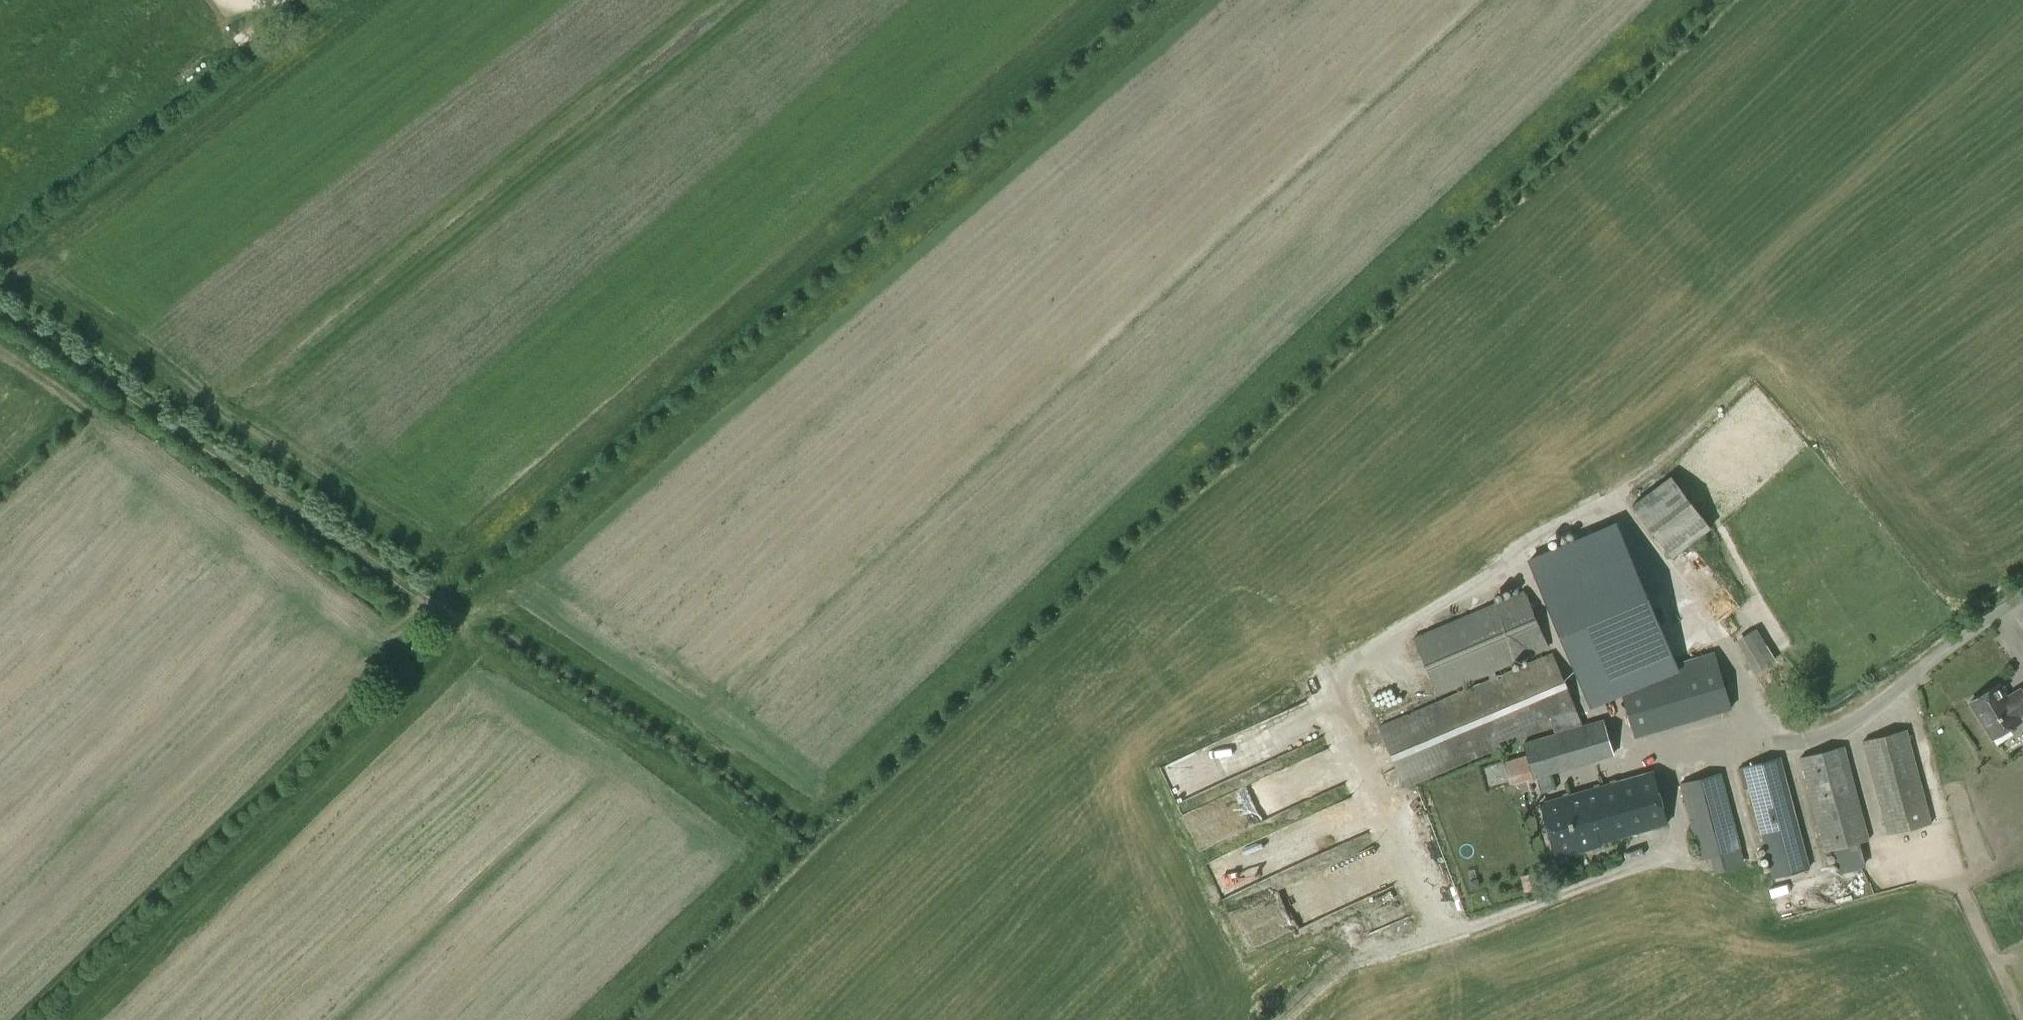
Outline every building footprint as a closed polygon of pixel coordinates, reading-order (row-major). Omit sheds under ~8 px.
[(1710,527),(1671,474),(1631,504),(1670,557),(1710,527)] [(1528,560),(1582,687),(1671,649),(1618,522),(1528,560)] [(1436,693),(1547,646),(1524,590),(1413,637),(1436,693)] [(1776,659),(1756,627),(1736,639),(1755,671),(1776,659)] [(1635,737),(1731,708),(1714,650),(1636,674),(1639,683),(1620,689),(1635,737)] [(1582,725),(1553,652),(1378,727),(1404,786),(1551,723),(1555,733),(1523,742),(1534,778),(1613,753),(1603,719),(1582,725)] [(1999,683),(1970,701),(1992,737),(2021,719),(2018,715),(2022,711),(2022,691),(2020,687),(2007,696),(1999,683)] [(1887,828),(1930,817),(1905,723),(1862,735),(1887,828)] [(1277,931),(1391,889),(1352,782),(1331,775),(1324,758),(1327,748),(1324,739),(1177,793),(1175,792),(1195,845),(1220,854),(1252,842),(1255,843),(1258,833),(1298,819),(1296,824),(1308,854),(1303,870),(1279,862),(1273,879),(1249,887),(1256,905),(1268,909),(1265,917),(1280,922),(1277,931)] [(1824,845),(1868,834),(1842,740),(1799,752),(1824,845)] [(1809,868),(1780,757),(1737,767),(1743,788),(1749,787),(1773,877),(1809,868)] [(1558,859),(1589,850),(1588,845),(1667,822),(1652,770),(1541,801),(1556,854),(1557,853),(1558,859)] [(1700,859),(1740,848),(1721,772),(1681,782),(1700,859)] [(1524,891),(1540,887),(1536,871),(1520,874),(1524,891)]
